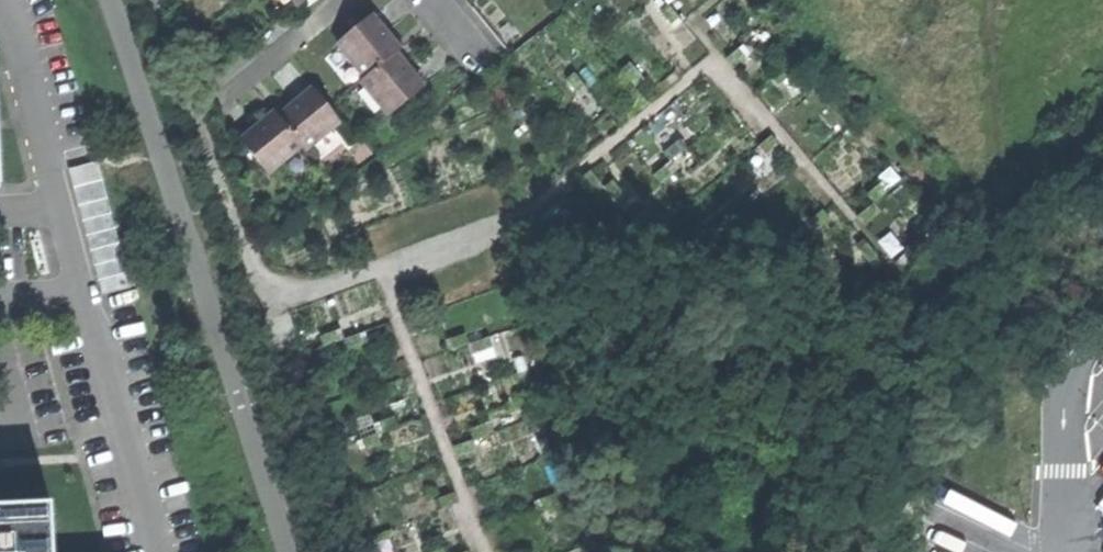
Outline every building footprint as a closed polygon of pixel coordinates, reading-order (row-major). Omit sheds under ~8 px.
[(339,43),(366,76),(397,51),(401,48),(386,29),(373,14),(339,43)] [(366,76),(362,80),(390,114),(425,85),(410,67),(397,51),(366,76)] [(300,101),(282,116),(306,145),(309,148),(342,121),(315,89),(300,101)] [(272,173),(306,145),(282,116),(279,113),(266,124),(245,141),(272,173)] [(97,163),(69,170),(103,295),(106,294),(131,287),(97,163)] [(50,505),(34,506),(34,513),(14,514),(14,507),(0,508),(0,551),(52,551),(50,505)]
